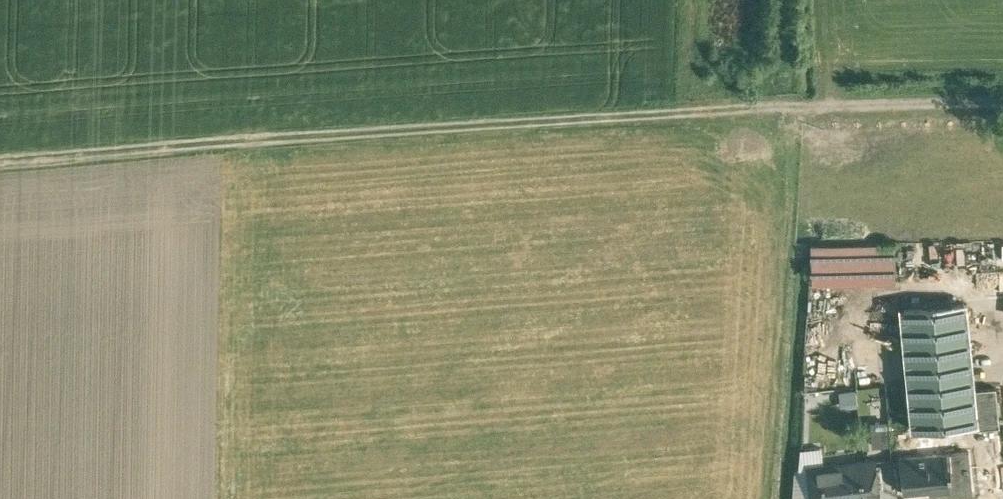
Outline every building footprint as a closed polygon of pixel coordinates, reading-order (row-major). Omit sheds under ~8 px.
[(807,282),(893,281),(893,241),(807,243),(807,282)] [(993,269),(961,272),(963,298),(995,295),(993,269)] [(964,302),(903,308),(915,430),(941,428),(975,424),(975,425),(1000,423),(997,396),(973,398),(964,302)] [(886,422),(872,424),(874,446),(888,445),(886,422)] [(941,428),(915,430),(918,456),(944,454),(941,428)] [(900,457),(904,496),(905,496),(905,494),(930,491),(931,498),(934,498),(933,496),(945,495),(946,498),(974,496),(970,451),(944,454),(918,456),(900,457)] [(809,468),(812,495),(816,494),(816,498),(875,498),(880,498),(875,460),(809,468)]
